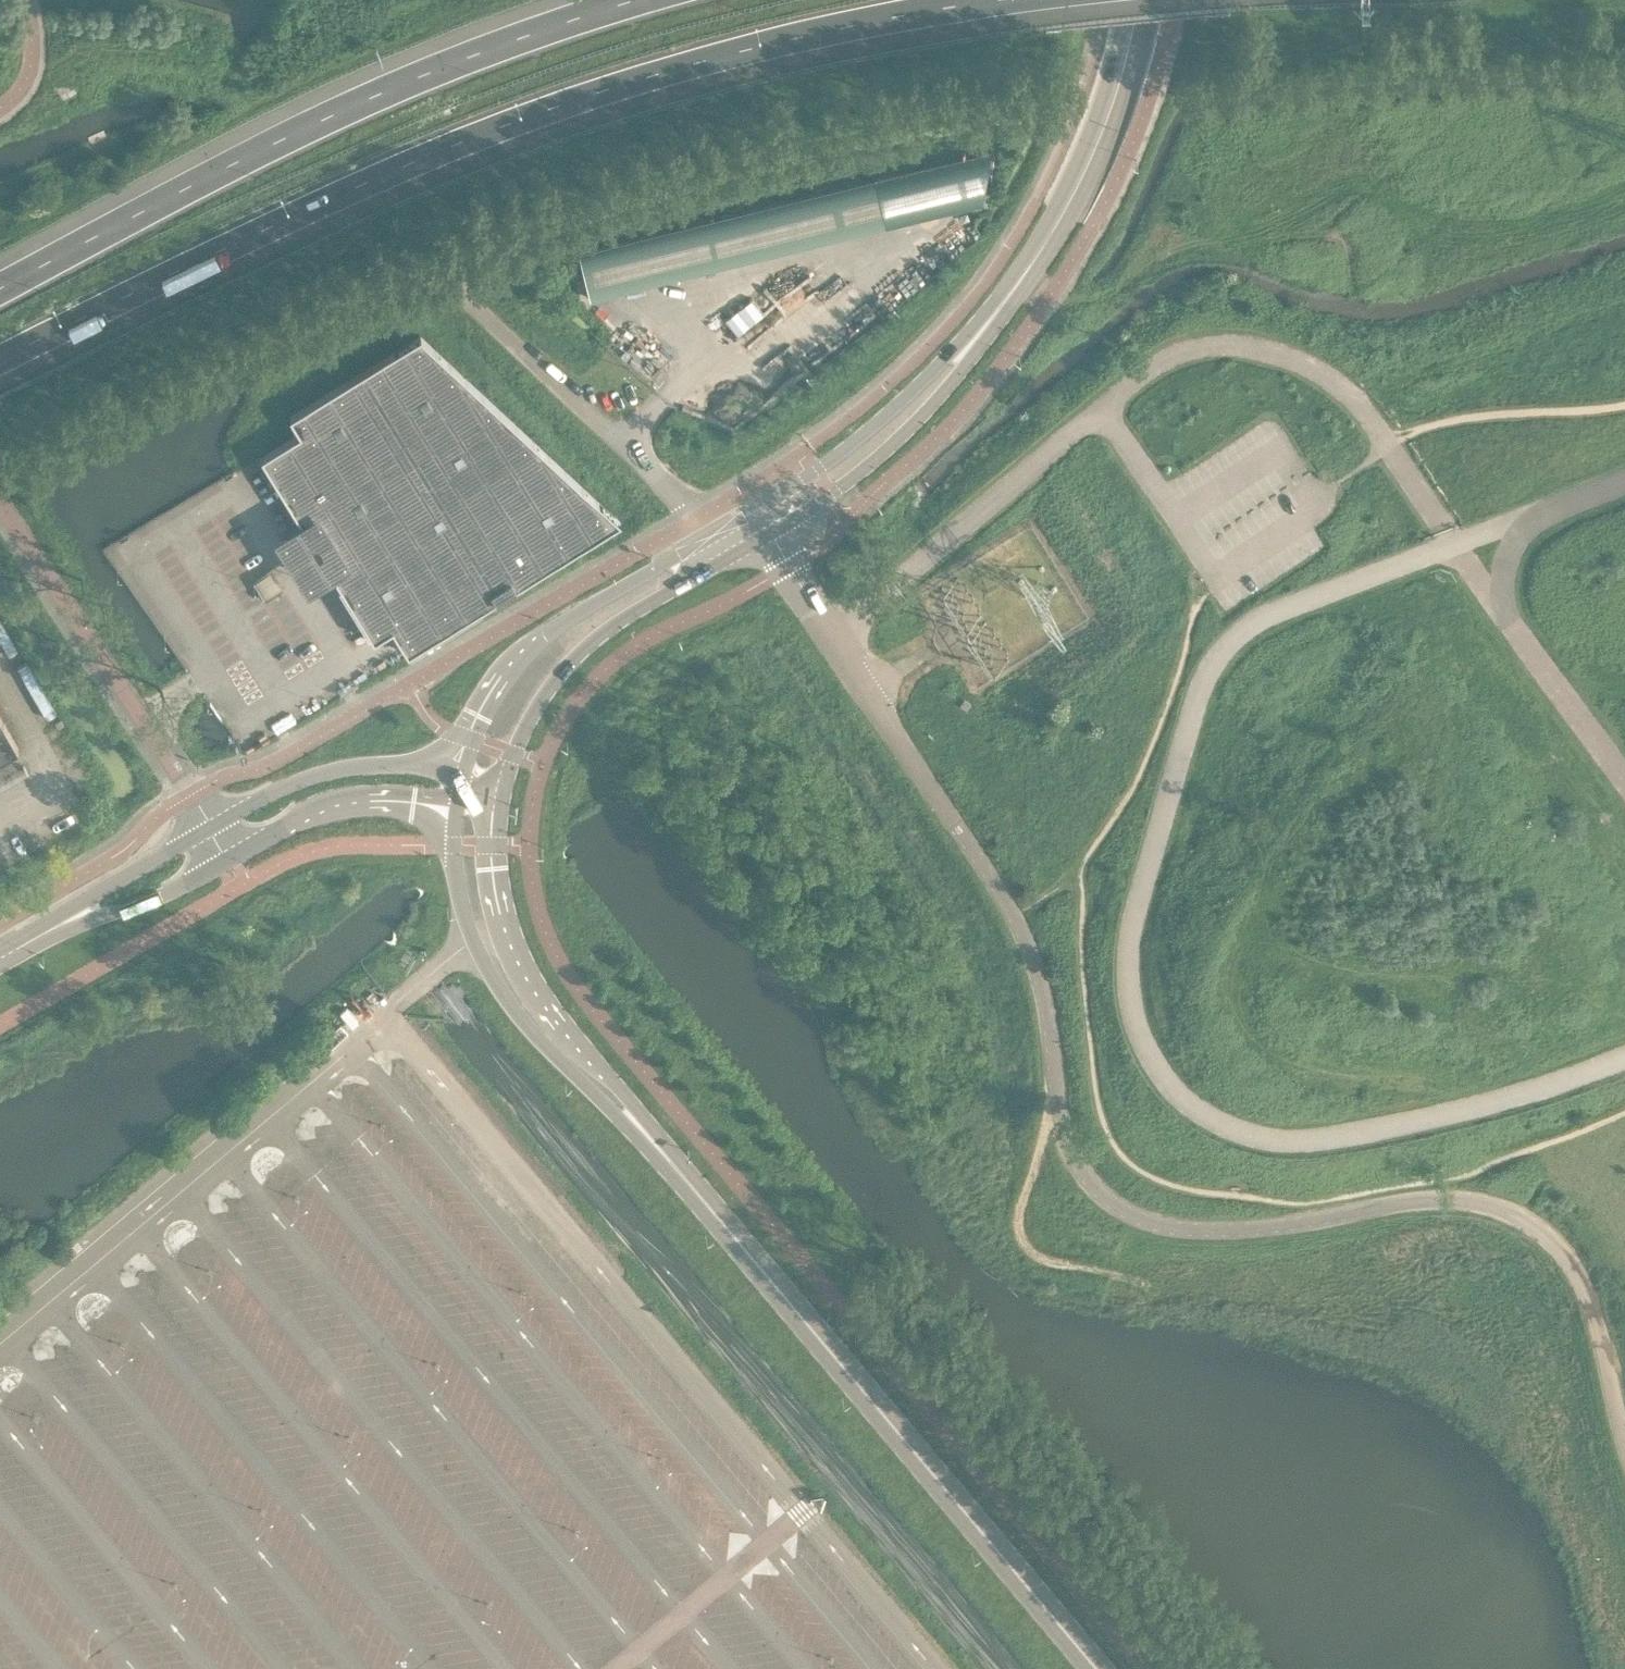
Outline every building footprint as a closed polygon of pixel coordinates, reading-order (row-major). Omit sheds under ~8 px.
[(874,178),(578,251),(589,297),(885,224),(975,202),(980,201),(990,149),(873,177),(874,178)] [(726,316),(738,333),(766,312),(753,296),(726,316)] [(515,586),(620,521),(419,334),(289,415),(299,431),(260,455),(300,519),(305,528),(287,539),(310,576),(328,565),(373,638),(392,627),(407,652),(497,597),(496,597),(515,585),(515,586)] [(966,709),(970,703),(963,698),(959,704),(966,709)] [(18,747),(0,716),(0,757),(18,747)]
